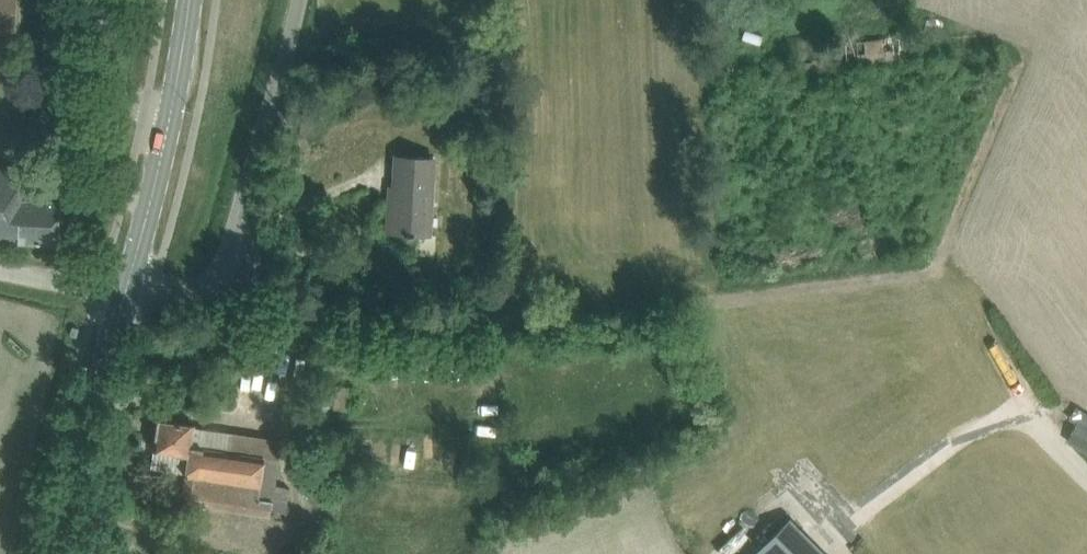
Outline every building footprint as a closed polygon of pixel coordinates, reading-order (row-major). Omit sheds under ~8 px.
[(14,31),(16,0),(0,0),(0,30),(14,31)] [(415,232),(430,233),(434,158),(397,156),(392,231),(407,232),(407,235),(415,235),(415,232)] [(19,246),(19,241),(58,243),(60,201),(21,199),(23,168),(0,163),(0,242),(19,246)] [(326,385),(324,407),(350,411),(353,388),(326,385)] [(1069,418),(1077,422),(1086,427),(1086,413),(1076,407),(1069,418)] [(275,485),(282,440),(194,427),(195,424),(158,418),(153,448),(178,452),(178,454),(189,456),(182,502),(286,517),(290,487),(275,485)] [(1067,440),(1086,450),(1086,427),(1077,422),(1067,440)] [(749,553),(821,553),(785,518),(749,553)]
